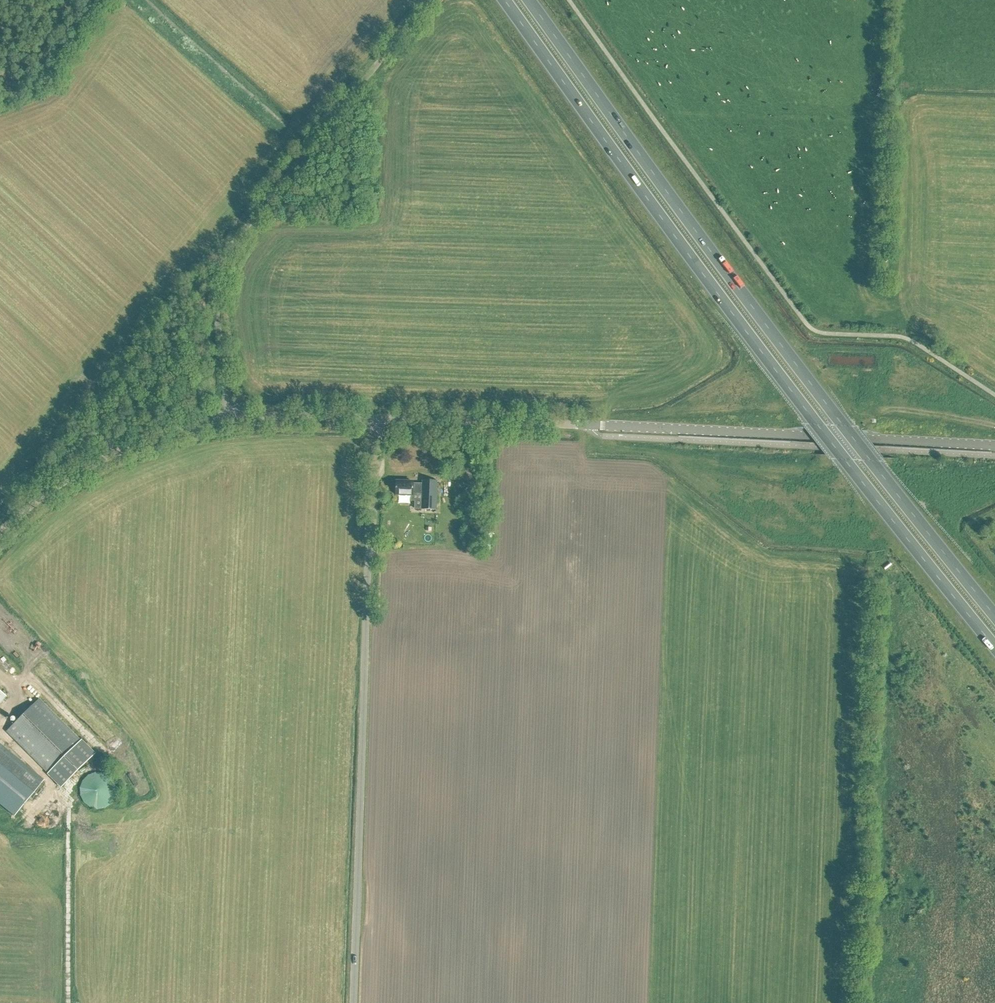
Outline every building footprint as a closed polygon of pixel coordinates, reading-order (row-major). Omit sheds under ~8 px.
[(478,474),(477,482),(488,483),(489,475),(478,474)] [(396,481),(395,494),(411,495),(410,501),(415,501),(415,509),(421,509),(421,510),(436,510),(437,481),(422,480),(422,484),(413,484),(413,482),(396,481)] [(43,669),(49,674),(60,662),(55,657),(43,669)] [(94,754),(39,699),(7,731),(62,786),(94,754)] [(15,816),(34,793),(0,764),(0,804),(15,816)] [(86,777),(84,778),(83,780),(81,782),(81,784),(80,787),(79,789),(79,792),(80,795),(81,797),(82,800),(84,803),(86,805),(88,807),(91,808),(93,809),(96,810),(99,810),(102,809),(104,809),(107,807),(109,806),(111,804),(113,803),(114,801),(115,799),(116,797),(117,795),(117,792),(117,791),(117,788),(116,785),(115,783),(114,781),(113,779),(111,777),(110,776),(108,775),(106,774),(105,773),(103,773),(101,772),(100,772),(98,772),(96,772),(94,772),(92,773),(90,774),(88,775),(86,777)]
